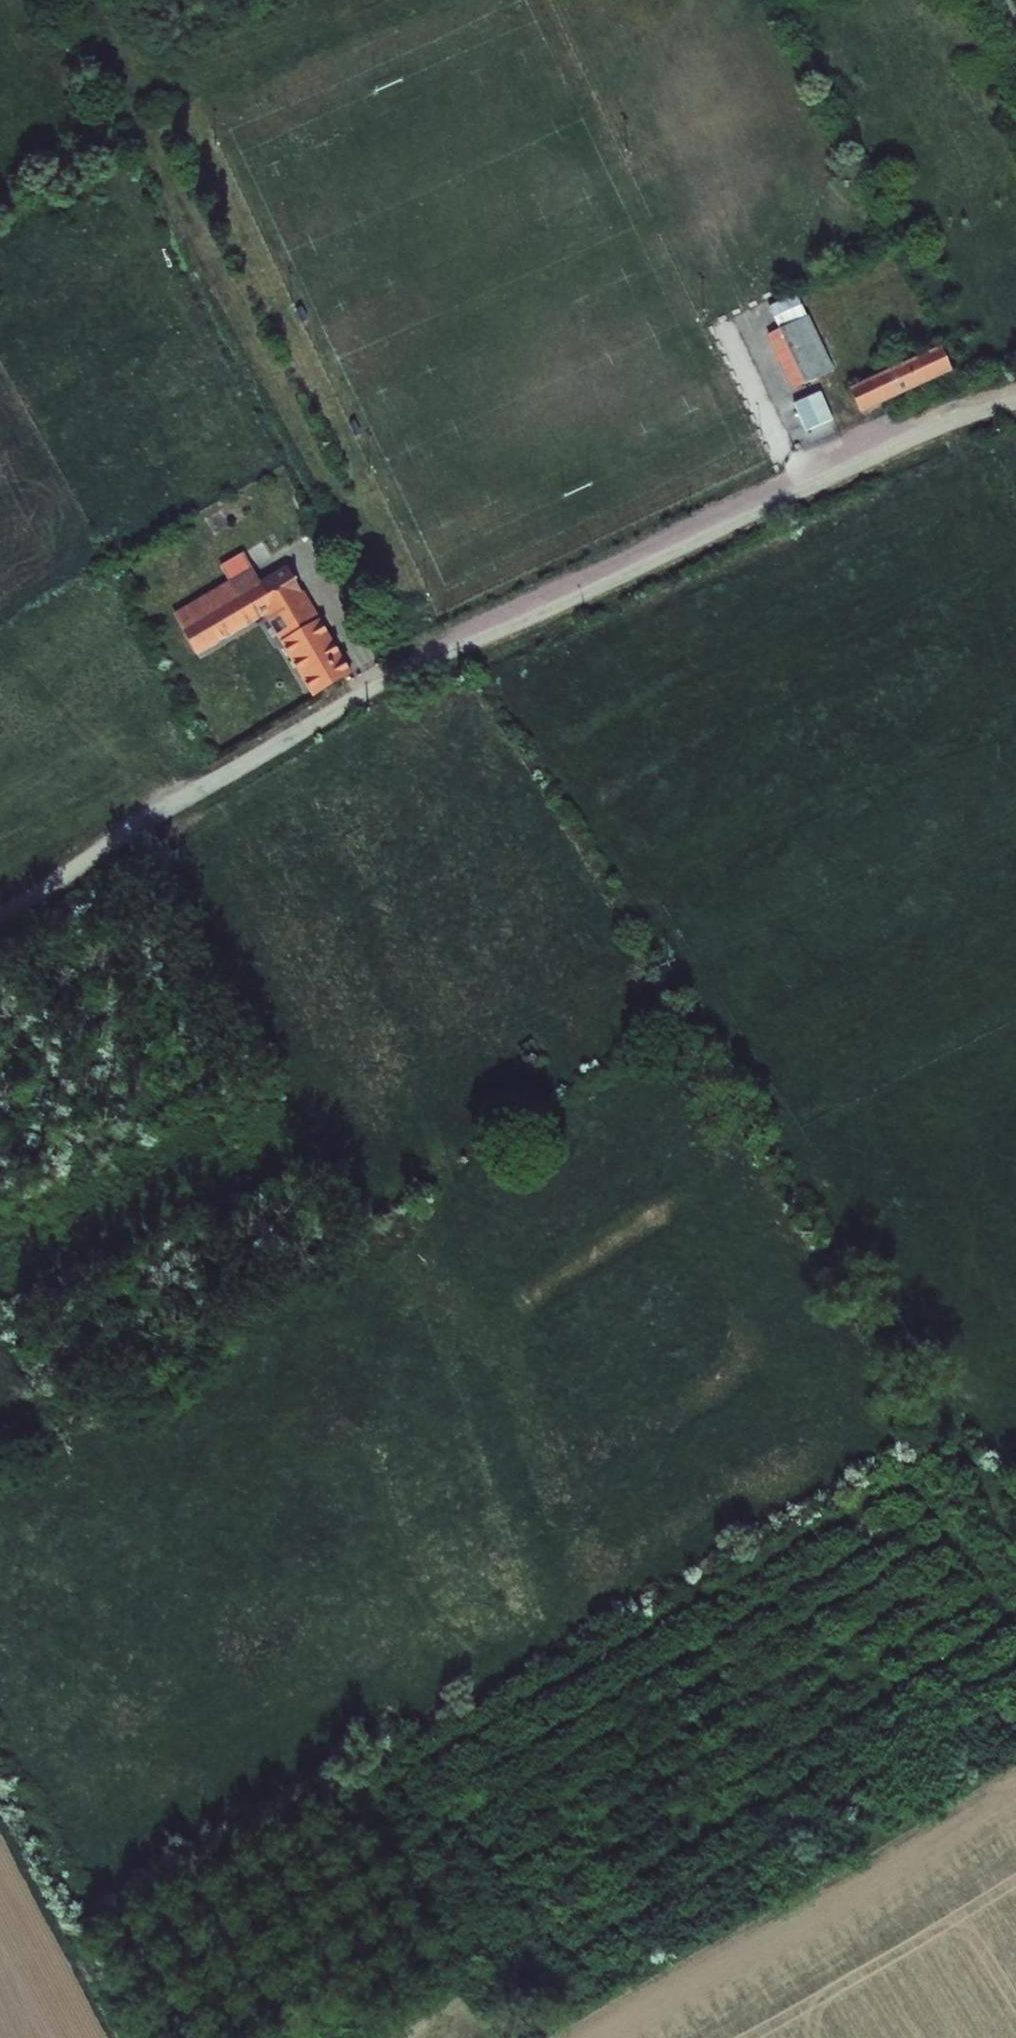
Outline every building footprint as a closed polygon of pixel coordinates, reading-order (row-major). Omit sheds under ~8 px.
[(792,392),(834,373),(807,316),(765,336),(792,392)] [(937,350),(846,392),(857,413),(946,370),(937,350)] [(263,583),(254,566),(178,611),(186,627),(263,583)] [(350,672),(322,620),(320,621),(304,591),(306,590),(292,566),(263,583),(186,627),(199,651),(271,610),(315,692),(350,672)]
